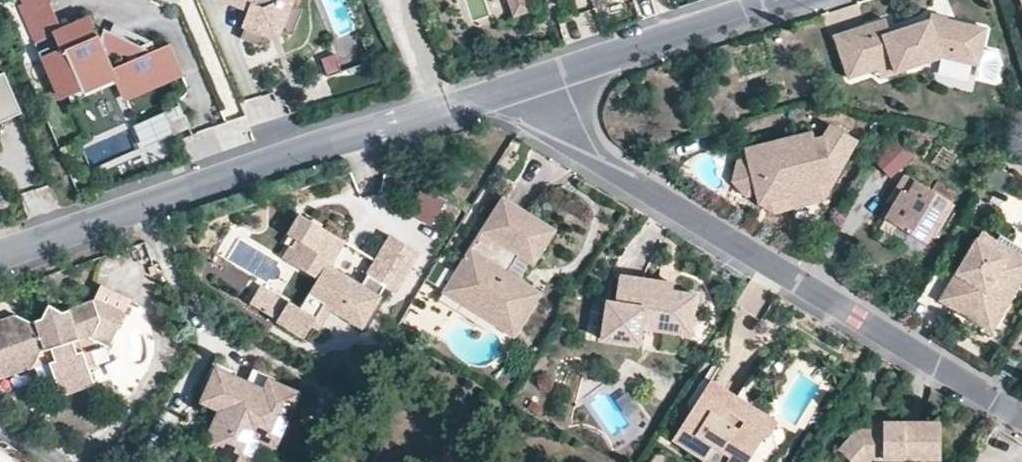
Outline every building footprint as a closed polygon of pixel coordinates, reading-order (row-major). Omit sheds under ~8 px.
[(56,0),(23,0),(23,1),(25,8),(30,17),(52,7),(56,0)] [(252,11),(241,39),(262,48),(266,36),(268,33),(265,27),(273,23),(277,30),(280,31),(291,36),(302,10),(286,3),(287,0),(224,0),(252,11)] [(516,14),(535,8),(533,0),(511,0),(516,14)] [(65,34),(52,7),(30,17),(25,19),(37,46),(60,36),(65,34)] [(30,17),(25,8),(21,10),(25,19),(30,17)] [(927,20),(927,23),(947,26),(947,20),(948,16),(929,13),(927,20)] [(892,62),(894,71),(938,58),(976,67),(980,51),(985,29),(947,20),(947,26),(927,23),(927,20),(888,31),(884,18),(833,34),(847,77),(875,68),(892,62)] [(158,53),(153,44),(103,30),(100,40),(92,22),(65,34),(60,36),(68,54),(57,58),(55,59),(47,63),(63,99),(69,97),(83,90),(84,93),(103,85),(91,57),(103,52),(105,56),(129,56),(133,65),(113,73),(118,85),(122,94),(136,88),(137,91),(168,78),(167,74),(180,68),(171,48),(158,53)] [(265,27),(268,33),(266,36),(276,41),(280,31),(277,30),(273,23),(265,27)] [(55,59),(51,50),(41,55),(45,64),(47,63),(55,59)] [(980,51),(976,67),(973,77),(994,82),(996,68),(991,54),(980,51)] [(73,105),(118,85),(113,73),(105,56),(103,52),(91,57),(103,85),(84,93),(83,90),(69,97),(73,105)] [(329,78),(344,72),(337,53),(321,60),(329,78)] [(894,71),(892,62),(875,68),(878,79),(895,74),(894,71)] [(126,102),(184,76),(180,68),(167,74),(168,78),(137,91),(136,88),(122,94),(126,102)] [(6,74),(0,77),(0,126),(25,115),(6,74)] [(192,132),(182,109),(168,115),(178,137),(192,132)] [(761,186),(773,188),(777,206),(820,198),(819,190),(832,188),(831,175),(842,175),(858,145),(829,127),(823,139),(815,141),(812,137),(746,151),(748,161),(736,162),(740,194),(751,200),(761,186)] [(875,164),(893,182),(914,160),(896,142),(875,164)] [(892,207),(885,219),(926,245),(951,205),(905,177),(896,192),(900,195),(892,207)] [(761,186),(751,200),(766,199),(769,210),(778,214),(823,205),(832,188),(819,190),(820,198),(777,206),(773,188),(761,186)] [(408,213),(434,228),(449,202),(423,187),(408,213)] [(888,205),(892,207),(900,195),(896,192),(888,205)] [(552,232),(499,199),(443,286),(508,327),(526,298),(492,276),(508,252),(518,258),(531,266),(552,232)] [(358,328),(382,289),(391,295),(416,255),(389,238),(358,288),(325,268),(342,242),(300,216),(288,236),(295,240),(290,248),(282,259),(316,280),(296,311),(284,303),(275,320),(301,337),(308,325),(321,304),(326,307),(358,328)] [(976,303),(1003,320),(1021,289),(1021,263),(998,248),(1002,241),(987,232),(945,299),(969,314),(976,303)] [(290,248),(295,240),(288,236),(283,244),(290,248)] [(1002,241),(998,248),(1021,263),(1021,254),(1002,241)] [(218,269),(224,259),(220,256),(213,252),(207,262),(218,269)] [(526,298),(508,327),(443,286),(439,292),(512,338),(539,294),(506,274),(518,258),(508,252),(492,276),(526,298)] [(647,282),(622,278),(618,305),(643,309),(647,282)] [(677,286),(647,282),(643,309),(618,305),(610,304),(604,342),(646,348),(648,331),(693,338),(699,296),(676,293),(677,286)] [(275,320),(284,303),(257,286),(247,303),(275,320)] [(103,289),(97,304),(66,316),(64,323),(52,327),(46,323),(34,327),(19,321),(0,328),(0,382),(4,384),(38,371),(45,356),(56,352),(60,360),(54,362),(56,366),(63,384),(65,383),(96,371),(87,350),(82,352),(78,340),(89,336),(113,347),(133,303),(103,289)] [(996,331),(1003,320),(976,303),(969,314),(996,331)] [(313,328),(326,307),(321,304),(308,325),(313,328)] [(66,316),(51,309),(46,323),(52,327),(64,323),(66,316)] [(238,367),(216,356),(203,383),(208,385),(216,370),(230,377),(234,370),(236,371),(238,367)] [(276,374),(255,363),(248,377),(236,371),(234,370),(230,377),(216,370),(208,385),(202,397),(215,403),(211,412),(216,414),(203,442),(226,452),(230,444),(248,452),(258,432),(273,440),(298,390),(274,378),(276,374)] [(99,382),(96,371),(65,383),(63,384),(66,395),(99,382)] [(708,382),(702,391),(727,407),(728,407),(733,399),(708,382)] [(702,391),(670,442),(702,461),(764,461),(770,453),(773,452),(759,399),(728,407),(727,407),(702,391)] [(943,461),(943,426),(888,426),(886,426),(886,435),(872,434),(860,434),(843,458),(849,461),(941,461),(943,461)] [(886,435),(886,426),(872,426),(872,434),(886,435)] [(345,452),(337,461),(358,461),(345,452)]
